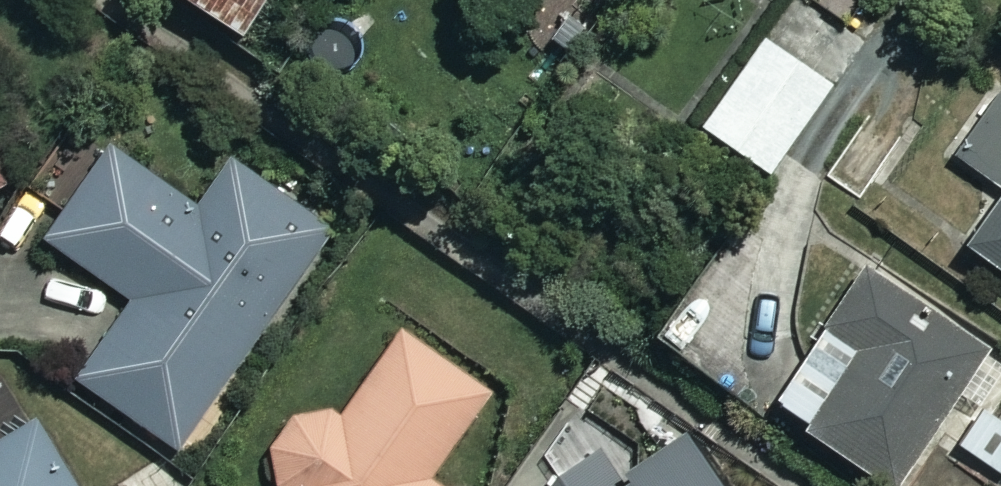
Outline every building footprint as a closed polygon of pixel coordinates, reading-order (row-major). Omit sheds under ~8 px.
[(251,40),(275,0),(185,0),(251,40)] [(833,86),(765,39),(703,127),(771,175),(833,86)] [(956,157),(1000,189),(1000,95),(956,157)] [(903,138),(872,116),(827,179),(859,201),(903,138)] [(200,209),(111,148),(48,240),(132,298),(78,378),(178,447),(330,224),(234,159),(200,209)] [(0,162),(0,205),(19,194),(0,162)] [(966,245),(1000,271),(1000,197),(966,245)] [(948,408),(963,418),(1000,361),(866,270),(774,406),(892,485),(895,485),(948,408)] [(293,413),(271,444),(278,481),(285,485),(446,485),(435,478),(495,395),(404,329),(344,414),(293,413)] [(983,410),(960,447),(1000,473),(1000,422),(983,410)] [(33,422),(0,442),(0,485),(72,485),(33,422)] [(688,439),(647,467),(629,440),(561,485),(719,485),(688,439)]
